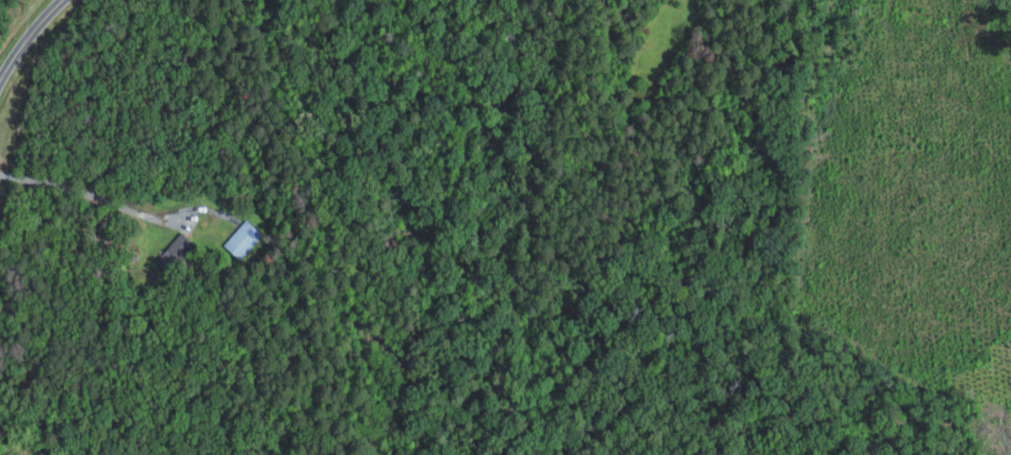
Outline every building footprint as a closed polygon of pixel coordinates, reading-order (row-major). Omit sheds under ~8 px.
[(264,234),(247,218),(223,244),(240,259),(264,234)] [(197,244),(183,231),(156,259),(170,272),(197,244)]
